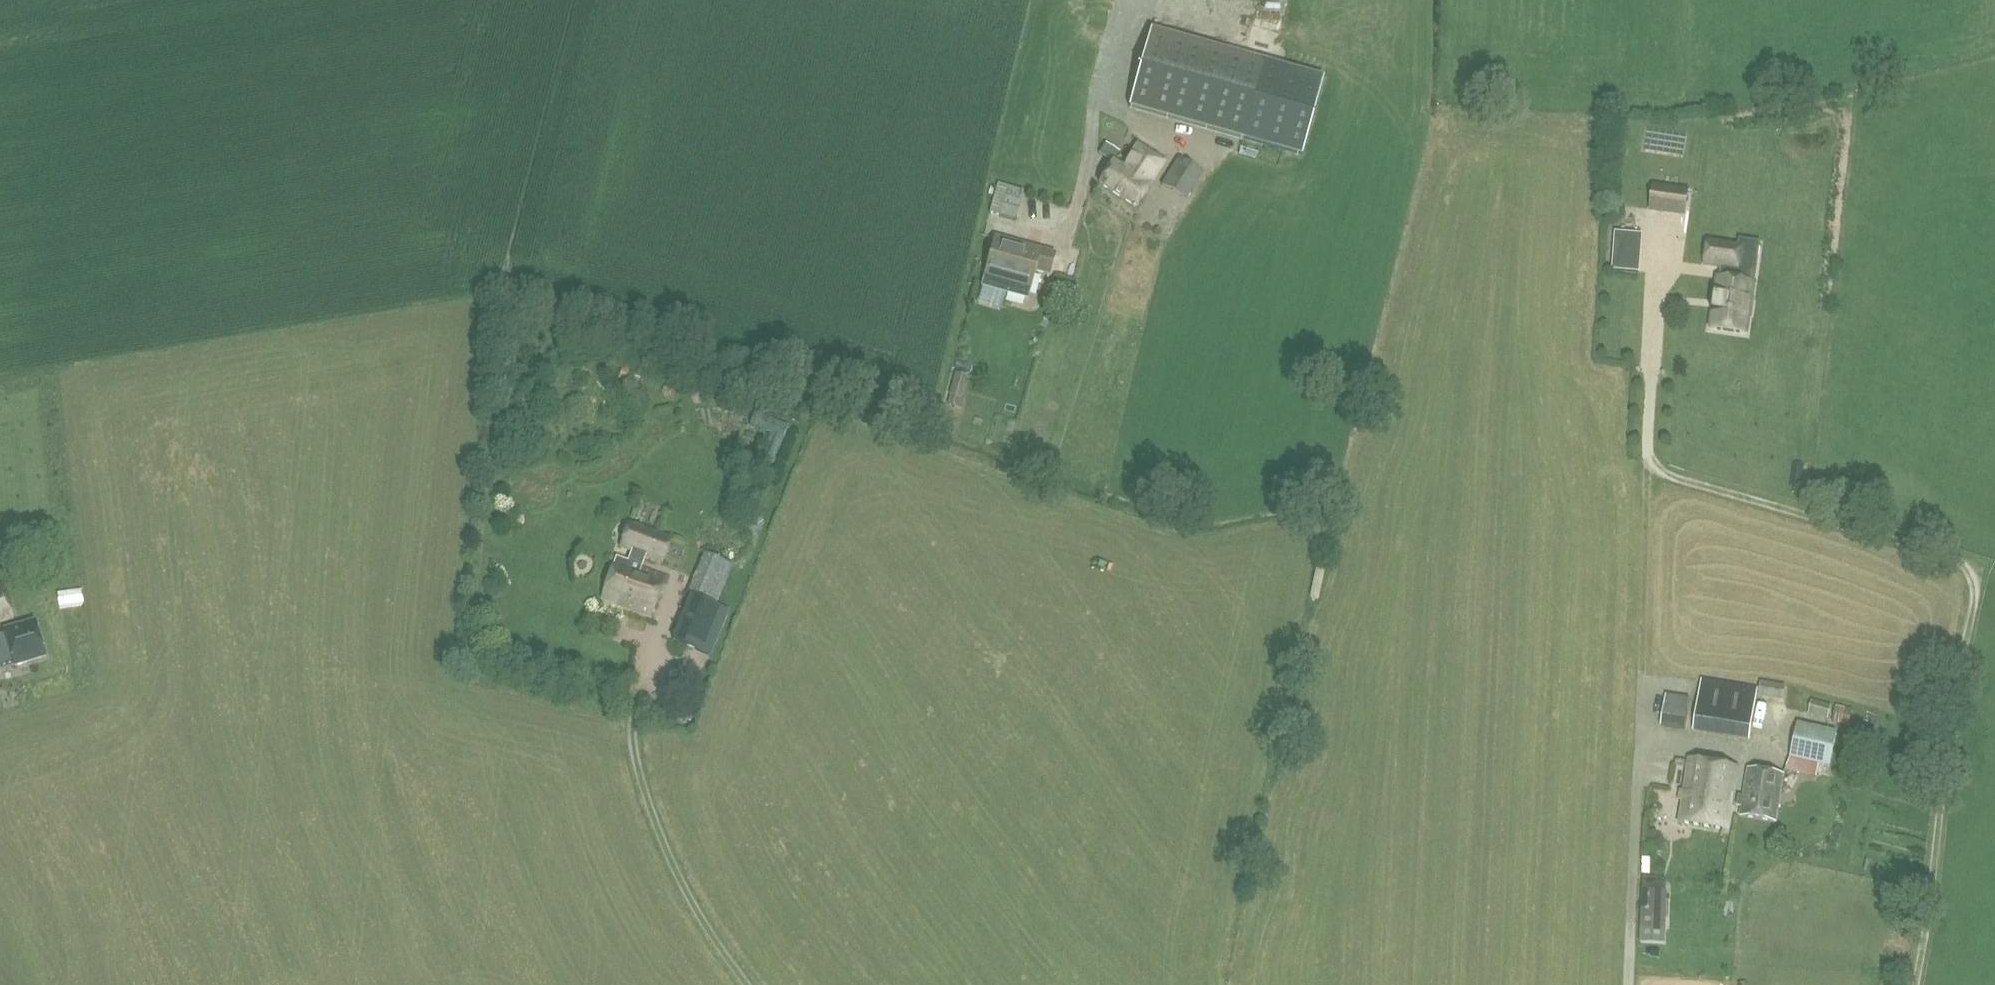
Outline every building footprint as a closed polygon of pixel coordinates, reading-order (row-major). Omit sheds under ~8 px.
[(1280,15),(1281,0),(1263,0),(1263,14),(1280,15)] [(1323,77),(1266,61),(1150,29),(1128,107),(1244,139),(1302,155),(1323,77)] [(1152,185),(1151,184),(1165,161),(1136,144),(1123,165),(1115,160),(1099,185),(1135,210),(1152,185)] [(1179,158),(1162,185),(1186,200),(1203,173),(1179,158)] [(1689,190),(1654,185),(1650,211),(1685,217),(1689,190)] [(1007,190),(999,216),(1016,221),(1023,195),(1024,191),(1014,188),(1013,191),(1007,190)] [(1055,255),(1041,251),(1002,240),(998,251),(993,250),(985,277),(1030,289),(1034,273),(1049,277),(1055,255)] [(1748,336),(1756,284),(1735,281),(1736,273),(1738,273),(1741,246),(1708,242),(1704,268),(1719,271),(1718,279),(1715,279),(1708,331),(1748,336)] [(965,390),(967,365),(956,364),(954,390),(965,390)] [(663,562),(671,539),(629,524),(621,547),(637,553),(646,556),(663,562)] [(689,591),(717,603),(733,564),(705,552),(689,591)] [(664,578),(641,570),(646,556),(637,553),(633,565),(615,559),(601,600),(651,617),(664,578)] [(9,609),(1,583),(0,584),(0,612),(9,609)] [(691,596),(673,642),(695,651),(714,605),(691,596)] [(635,636),(640,622),(626,617),(621,631),(635,636)] [(11,654),(15,666),(46,657),(35,622),(4,631),(7,639),(0,641),(0,657),(11,654)] [(1759,688),(1779,686),(1777,673),(1758,676),(1759,688)] [(1688,732),(1692,702),(1667,699),(1663,729),(1688,732)] [(1790,758),(1830,767),(1838,733),(1798,724),(1790,758)] [(1732,805),(1742,807),(1744,797),(1734,795),(1738,768),(1690,760),(1679,823),(1728,831),(1732,805)] [(1744,797),(1742,807),(1740,817),(1776,822),(1784,774),(1748,769),(1744,797)]
